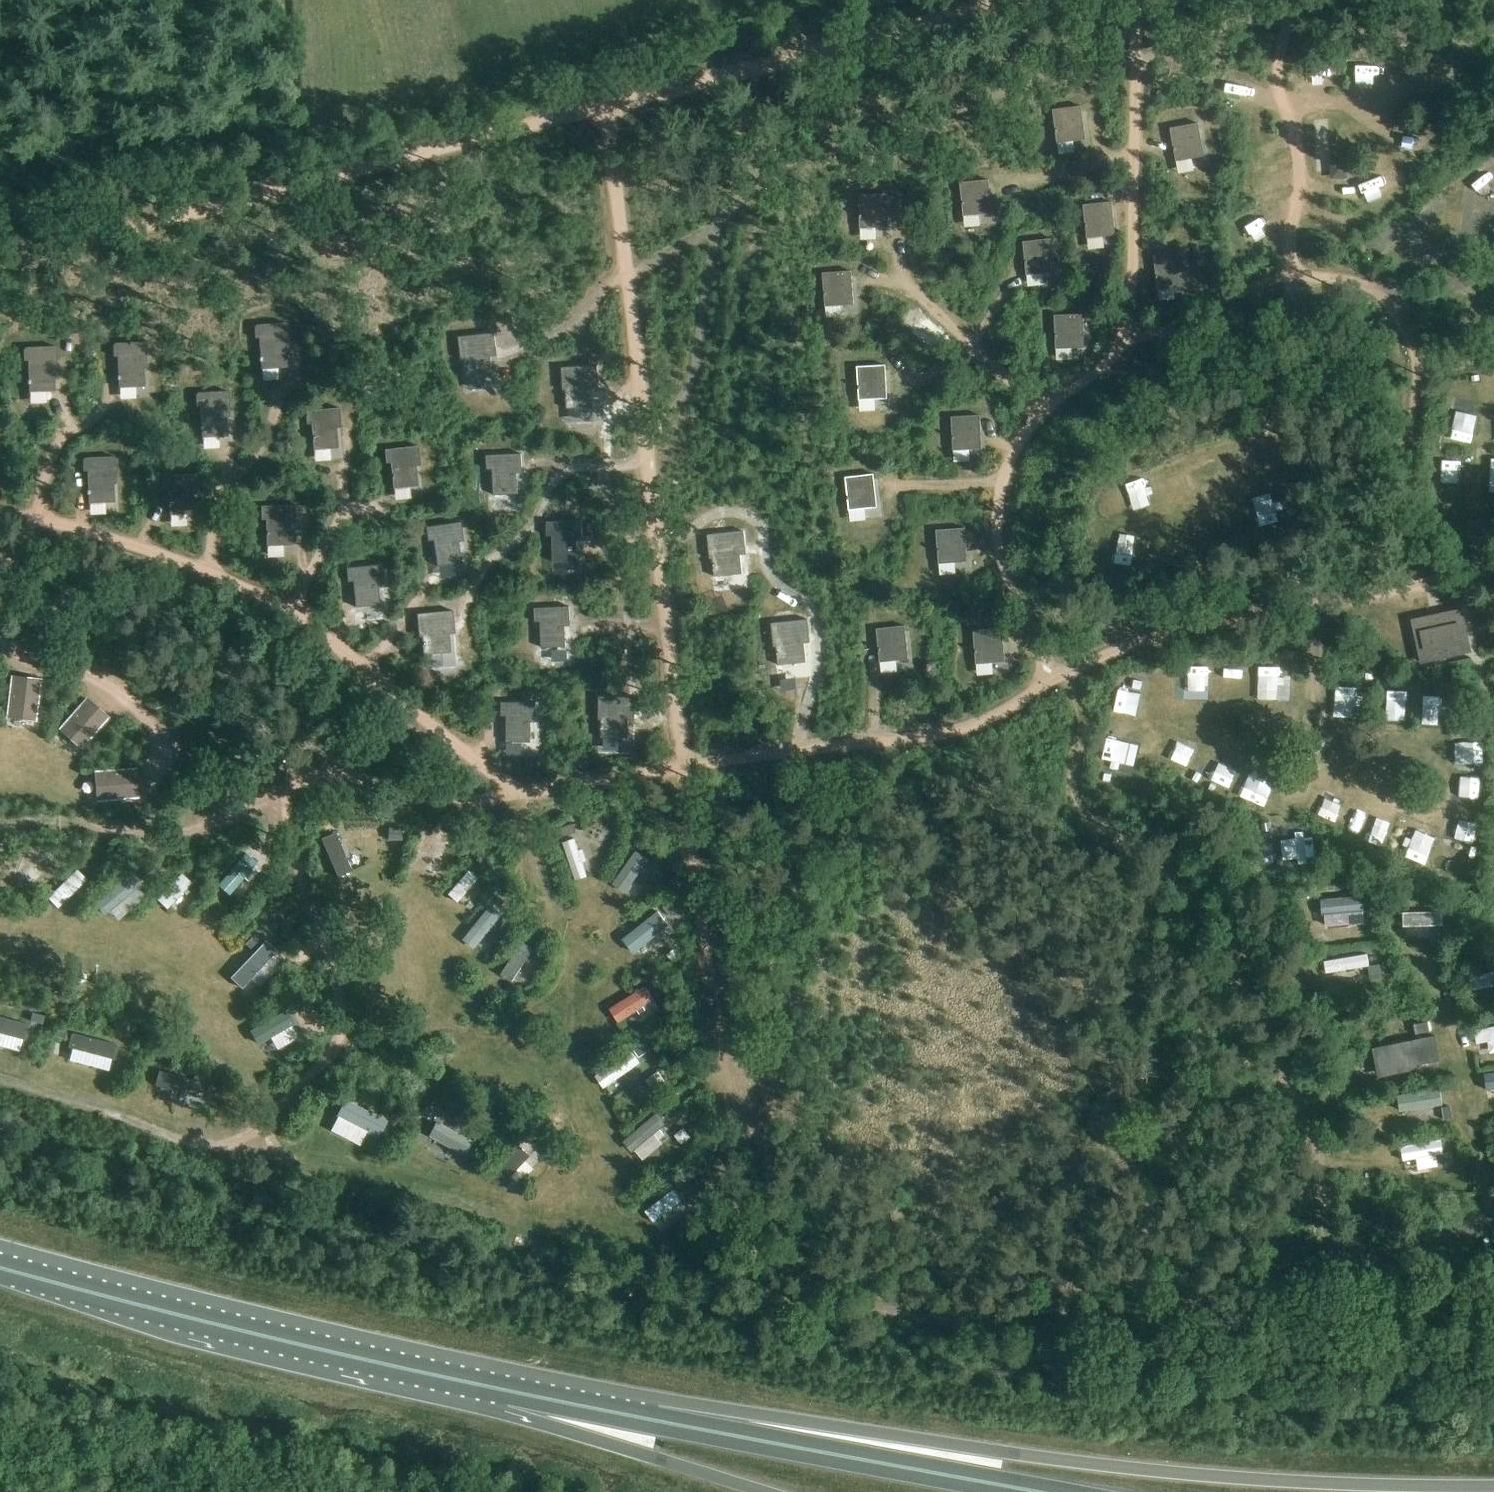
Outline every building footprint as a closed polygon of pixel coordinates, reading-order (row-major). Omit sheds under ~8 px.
[(1077,106),(1053,109),(1057,142),(1082,139),(1077,106)] [(1194,123),(1170,128),(1177,161),(1201,156),(1194,123)] [(1337,176),(1361,198),(1375,183),(1350,162),(1337,176)] [(985,180),(961,182),(964,216),(988,213),(985,180)] [(883,194),(859,195),(861,228),(884,227),(883,194)] [(1108,202),(1083,205),(1087,238),(1112,235),(1108,202)] [(1048,239),(1024,241),(1027,274),(1051,272),(1048,239)] [(1154,256),(1158,289),(1183,286),(1178,253),(1154,256)] [(847,271),(823,273),(825,306),(849,304),(847,271)] [(1079,314),(1055,315),(1056,348),(1081,347),(1079,314)] [(286,368),(284,350),(288,349),(287,325),(284,323),(256,325),(253,328),(254,339),(258,339),(260,370),(286,368)] [(494,332),(459,336),(462,359),(464,359),(466,377),(493,374),(490,347),(496,346),(494,332)] [(143,387),(142,369),(147,369),(146,345),(143,342),(114,344),(111,346),(112,357),(115,357),(117,389),(143,387)] [(56,350),(53,347),(24,348),(22,351),(22,361),(26,361),(27,393),(54,392),(53,373),(57,373),(56,350)] [(881,365),(857,366),(859,400),(883,398),(881,365)] [(598,366),(562,368),(563,390),(566,390),(567,408),(594,406),(593,380),(598,380),(598,366)] [(195,407),(199,406),(201,438),(227,436),(226,418),(229,418),(228,394),(226,392),(196,394),(195,396),(195,407)] [(338,447),(336,422),(340,422),(339,408),(306,411),(307,423),(311,423),(314,450),(338,447)] [(976,415),(952,416),(953,450),(978,449),(976,415)] [(1430,453),(1437,455),(1440,440),(1434,438),(1430,453)] [(418,446),(385,449),(386,462),(391,462),(394,488),(418,486),(415,460),(419,460),(418,446)] [(518,493),(517,468),(522,468),(521,454),(487,455),(487,468),(492,468),(494,494),(518,493)] [(113,457),(80,459),(81,471),(85,471),(87,504),(113,503),(112,483),(116,483),(115,460),(113,457)] [(194,513),(193,488),(198,488),(197,474),(164,475),(164,488),(169,488),(170,514),(194,513)] [(870,475),(846,477),(849,510),(873,507),(870,475)] [(295,505),(262,506),(262,519),(266,518),(267,545),(291,544),(290,519),(295,519),(295,505)] [(548,535),(553,535),(553,561),(578,560),(577,535),(582,535),(582,521),(548,521),(548,535)] [(428,540),(434,540),(437,565),(462,562),(458,536),(463,536),(461,522),(426,526),(428,540)] [(961,528),(937,530),(939,563),(963,562),(961,528)] [(742,531),(707,535),(710,559),(714,558),(715,575),(741,573),(740,555),(745,555),(742,531)] [(383,578),(381,564),(347,567),(348,582),(353,581),(356,607),(380,604),(377,579),(383,578)] [(536,621),(541,621),(542,647),(566,646),(565,620),(570,620),(570,606),(535,608),(536,621)] [(1462,607),(1411,619),(1421,664),(1472,652),(1462,607)] [(452,611),(417,614),(419,637),(420,637),(423,654),(450,652),(448,626),(454,625),(452,611)] [(806,619),(770,624),(772,647),(775,646),(777,665),(804,662),(802,643),(808,642),(806,619)] [(905,659),(901,626),(877,629),(880,661),(905,659)] [(999,629),(974,631),(977,663),(1001,661),(999,629)] [(6,717),(37,720),(42,678),(11,674),(6,717)] [(58,728),(82,749),(110,717),(87,696),(58,728)] [(635,696),(599,696),(599,719),(600,719),(601,737),(629,737),(629,711),(635,711),(635,696)] [(536,702),(502,702),(502,716),(507,716),(506,741),(531,742),(531,716),(536,716),(536,702)] [(1389,716),(1411,719),(1412,706),(1391,703),(1389,716)] [(94,770),(96,801),(139,798),(137,767),(94,770)] [(1338,813),(1331,832),(1350,839),(1358,820),(1338,813)] [(573,822),(561,826),(564,834),(576,830),(573,822)] [(444,826),(439,832),(446,838),(451,832),(444,826)] [(642,834),(633,848),(645,856),(654,842),(642,834)] [(257,838),(252,844),(261,853),(267,846),(257,838)] [(1260,838),(1245,842),(1250,862),(1266,857),(1260,838)] [(48,847),(42,852),(49,860),(55,855),(48,847)] [(483,851),(478,857),(488,865),(493,859),(483,851)] [(385,852),(378,867),(389,871),(395,856),(385,852)] [(84,859),(78,865),(84,871),(90,865),(84,859)] [(154,869),(144,877),(149,883),(159,874),(154,869)] [(204,871),(195,879),(202,886),(211,878),(204,871)] [(66,903),(74,912),(105,887),(98,878),(66,903)] [(501,893),(496,900),(503,906),(508,899),(501,893)] [(670,899),(662,905),(670,915),(678,909),(670,899)] [(1332,903),(1287,906),(1288,918),(1332,916),(1332,903)] [(1377,907),(1368,908),(1369,919),(1378,919),(1377,907)] [(532,931),(528,937),(535,943),(540,936),(532,931)] [(255,935),(246,945),(255,953),(264,944),(255,935)] [(1288,955),(1289,969),(1332,966),(1331,952),(1288,955)] [(1381,963),(1371,964),(1373,976),(1383,974),(1381,963)] [(661,979),(650,985),(656,994),(666,988),(661,979)] [(612,984),(586,996),(594,1013),(620,1001),(612,984)] [(307,996),(296,1002),(301,1010),(311,1004),(307,996)] [(30,1010),(29,1017),(41,1020),(43,1013),(30,1010)] [(58,1022),(55,1035),(63,1036),(66,1024),(58,1022)] [(1396,1038),(1359,1040),(1360,1055),(1397,1052),(1396,1038)] [(642,1043),(634,1049),(639,1056),(647,1050),(642,1043)] [(1487,1068),(1447,1070),(1447,1084),(1487,1083),(1487,1068)] [(209,1082),(206,1092),(214,1094),(217,1084),(209,1082)] [(1391,1083),(1361,1084),(1362,1105),(1406,1103),(1406,1094),(1392,1095),(1391,1083)] [(667,1102),(659,1109),(664,1116),(672,1108),(667,1102)] [(427,1103),(422,1114),(432,1119),(437,1108),(427,1103)] [(1450,1103),(1443,1104),(1444,1116),(1451,1115),(1450,1103)] [(392,1128),(364,1155),(373,1165),(402,1139),(392,1128)] [(1404,1136),(1365,1139),(1366,1152),(1405,1150),(1404,1136)] [(1451,1149),(1443,1151),(1445,1163),(1454,1162),(1451,1149)] [(681,1172),(672,1179),(677,1185),(686,1178),(681,1172)] [(613,1195),(600,1203),(607,1213),(619,1205),(613,1195)]
